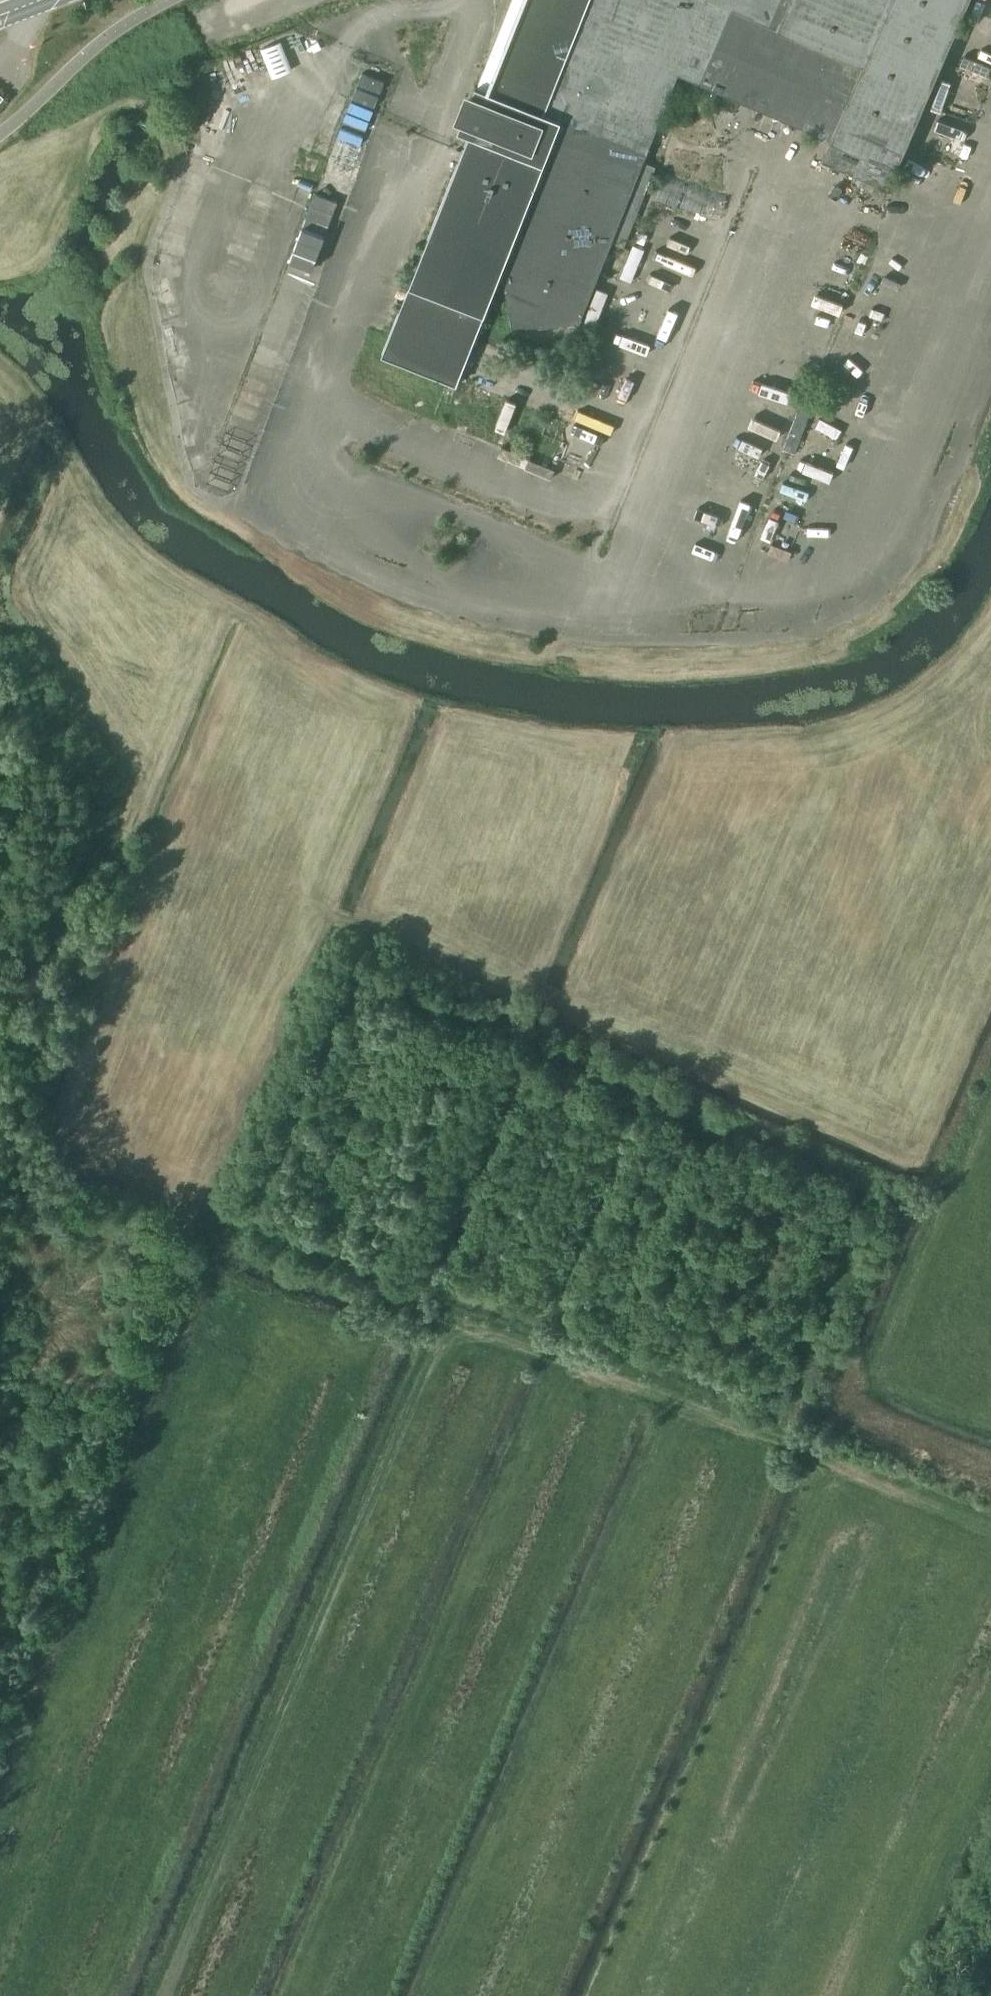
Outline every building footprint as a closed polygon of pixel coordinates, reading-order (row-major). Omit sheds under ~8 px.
[(468,134),(381,354),(456,384),(501,269),(511,324),(578,324),(599,272),(617,279),(629,248),(623,246),(655,166),(643,161),(678,74),(831,139),(821,160),(887,188),(968,0),(522,0),(493,71),(487,89),(475,85),(457,130),(468,134)] [(281,280),(304,288),(329,221),(306,213),(281,280)] [(635,243),(622,275),(633,279),(645,247),(635,243)] [(507,398),(500,423),(509,426),(516,401),(507,398)] [(798,408),(784,446),(796,451),(810,412),(798,408)]
